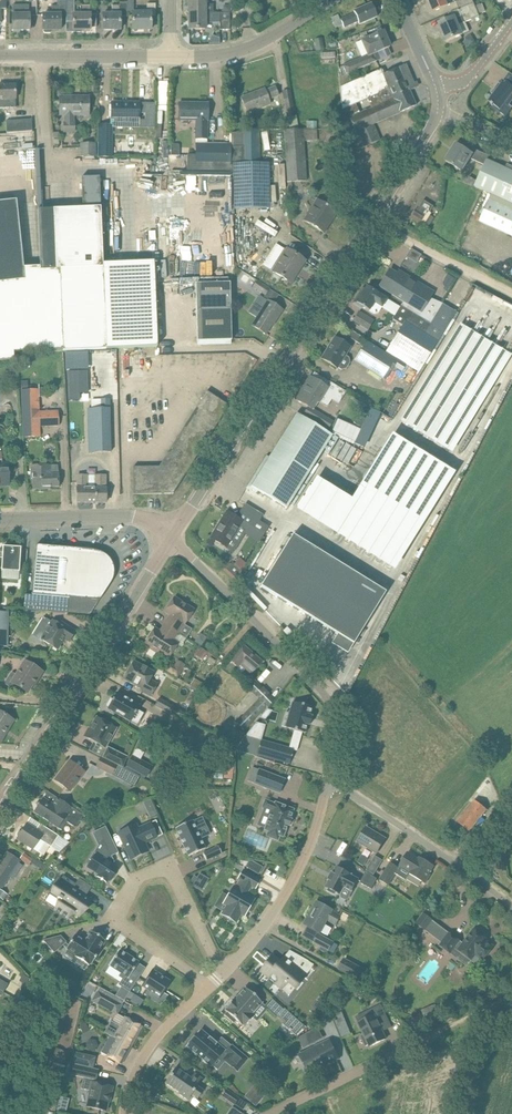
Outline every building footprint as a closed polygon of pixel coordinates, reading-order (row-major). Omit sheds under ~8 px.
[(66,13),(75,13),(75,0),(66,0),(67,6),(66,13)] [(151,16),(156,16),(156,4),(147,4),(147,13),(134,13),(134,0),(127,0),(127,3),(127,13),(130,13),(130,30),(151,30),(151,16)] [(204,0),(189,0),(189,13),(213,13),(213,4),(205,4),(204,0)] [(434,12),(444,7),(448,6),(446,0),(429,0),(434,12)] [(456,2),(459,9),(474,3),(473,0),(460,0),(456,2)] [(478,1),(474,3),(479,14),(485,11),(482,4),(480,4),(478,1)] [(120,13),(127,13),(127,3),(120,3),(120,6),(111,6),(111,14),(102,14),(102,30),(120,30),(120,13)] [(449,20),(439,24),(447,41),(462,34),(470,31),(466,22),(480,16),(479,14),(474,3),(459,9),(454,12),(449,14),(451,19),(449,20)] [(341,20),(344,28),(359,22),(360,25),(377,17),(371,4),(354,11),(355,14),(341,20)] [(21,6),(12,6),(12,15),(12,20),(12,31),(29,31),(29,19),(29,15),(29,6),(21,6)] [(60,30),(60,16),(66,16),(66,13),(67,6),(52,6),(52,15),(43,15),(43,30),(43,32),(45,33),(51,33),(52,32),(52,30),(60,30)] [(75,13),(66,13),(66,16),(66,22),(73,22),(73,30),(74,30),(75,32),(80,32),(81,30),(90,30),(90,28),(96,28),(96,15),(90,15),(90,6),(82,6),(82,15),(75,15),(75,13)] [(213,13),(189,13),(189,30),(206,30),(206,23),(220,23),(220,30),(230,30),(229,19),(230,13),(223,13),(215,13),(213,13)] [(390,47),(383,32),(362,41),(368,55),(339,68),(340,77),(348,74),(377,62),(373,54),(377,53),(390,47)] [(473,36),(463,41),(467,47),(470,45),(476,42),(473,36)] [(322,39),(314,40),(316,51),(324,50),(322,39)] [(373,125),(416,106),(409,91),(415,88),(405,65),(384,74),(382,70),(352,83),(341,88),(343,116),(345,121),(349,131),(354,128),(363,148),(380,140),(373,125)] [(348,74),(340,77),(341,88),(352,83),(348,74)] [(489,102),(493,104),(492,105),(491,108),(505,118),(511,109),(511,90),(502,83),(501,85),(499,88),(497,87),(492,94),(494,95),(489,102)] [(0,86),(0,108),(16,108),(15,99),(16,99),(15,85),(0,86)] [(241,98),(245,109),(246,112),(270,103),(268,99),(278,95),(275,87),(265,91),(265,89),(241,98)] [(283,92),(288,118),(289,118),(289,119),(295,118),(290,91),(283,92)] [(65,115),(65,122),(64,122),(64,133),(76,133),(76,122),(75,122),(75,116),(73,116),(73,115),(88,115),(88,97),(60,97),(60,115),(65,115)] [(112,103),(111,119),(138,119),(139,103),(112,103)] [(178,104),(178,120),(196,121),(196,139),(207,140),(207,120),(208,120),(208,104),(178,104)] [(32,131),(31,120),(6,121),(7,133),(32,131)] [(99,126),(98,156),(102,156),(102,158),(113,158),(113,126),(99,126)] [(234,165),(234,209),(269,208),(269,163),(259,163),(259,129),(242,129),(242,132),(230,133),(231,165),(234,165)] [(307,181),(304,141),(304,129),(285,131),(288,182),(307,181)] [(317,129),(304,129),(304,141),(318,140),(317,129)] [(81,144),(81,157),(95,157),(95,144),(81,144)] [(230,165),(230,145),(196,144),(196,155),(187,155),(187,172),(233,172),(233,165),(230,165)] [(469,158),(484,165),(488,160),(489,156),(473,149),(471,153),(456,144),(446,161),(461,171),(469,158)] [(484,165),(475,187),(491,194),(479,221),(511,236),(511,167),(507,164),(505,168),(488,160),(484,165)] [(83,208),(38,210),(40,267),(40,271),(55,270),(55,272),(58,272),(62,351),(106,349),(156,347),(153,262),(102,265),(99,177),(82,178),(83,208)] [(325,225),(333,212),(335,213),(336,212),(316,200),(303,221),(323,233),(327,226),(325,225)] [(13,360),(13,353),(62,351),(58,272),(55,272),(55,270),(40,271),(40,267),(23,268),(15,201),(0,202),(0,361),(13,360)] [(420,223),(421,222),(427,226),(432,217),(430,216),(431,214),(429,213),(433,207),(424,201),(417,212),(415,211),(412,217),(420,223)] [(134,244),(145,244),(144,221),(133,221),(134,244)] [(415,264),(420,254),(409,248),(403,258),(415,264)] [(273,272),(291,283),(289,281),(298,268),(300,269),(304,261),(287,250),(273,272)] [(378,286),(403,302),(401,306),(430,324),(438,312),(427,305),(434,293),(403,274),(401,277),(388,269),(390,270),(380,287),(378,286)] [(448,289),(454,278),(448,275),(442,285),(448,289)] [(269,289),(257,280),(253,287),(265,295),(269,289)] [(230,283),(196,284),(198,345),(232,344),(230,283)] [(443,333),(376,293),(366,287),(361,295),(359,294),(353,304),(361,309),(362,306),(374,314),(377,313),(378,314),(378,313),(379,313),(382,308),(396,317),(393,321),(402,326),(386,351),(408,365),(407,365),(419,372),(443,333)] [(235,299),(235,315),(242,316),(243,300),(235,299)] [(252,326),(256,328),(265,334),(273,322),(274,323),(282,310),(268,301),(252,326)] [(353,322),(368,330),(374,320),(359,312),(353,322)] [(389,418),(452,453),(507,352),(454,323),(415,393),(406,388),(389,418)] [(360,336),(356,342),(362,346),(366,340),(360,336)] [(322,359),(334,366),(337,368),(337,367),(341,370),(346,369),(350,363),(349,358),(345,355),(350,348),(335,338),(322,359)] [(383,379),(383,378),(386,380),(395,367),(399,370),(399,369),(402,371),(406,365),(403,363),(403,362),(396,358),(395,360),(367,342),(355,361),(383,379)] [(158,350),(117,351),(118,408),(192,407),(191,355),(158,356),(158,350)] [(31,374),(30,361),(19,362),(20,375),(27,375),(31,374)] [(89,373),(69,374),(69,402),(81,401),(80,394),(89,394),(89,373)] [(310,378),(296,400),(313,411),(323,395),(330,400),(340,397),(344,392),(331,383),(327,388),(310,378)] [(21,391),(23,437),(41,436),(40,426),(59,425),(58,410),(40,411),(39,397),(43,396),(43,387),(39,388),(39,390),(21,391)] [(133,468),(133,495),(173,494),(229,406),(207,392),(159,467),(133,468)] [(89,408),(91,452),(110,452),(109,399),(100,400),(101,408),(89,408)] [(296,414),(269,457),(266,456),(246,488),(256,494),(257,491),(286,509),(332,436),(296,414)] [(314,421),(328,430),(332,422),(319,414),(314,421)] [(331,433),(334,434),(354,443),(361,427),(337,417),(331,433)] [(309,476),(289,511),(392,570),(449,470),(384,433),(347,498),(309,476)] [(328,452),(347,461),(353,447),(334,438),(328,452)] [(9,486),(8,475),(8,463),(2,464),(0,464),(0,486),(9,486)] [(33,479),(33,487),(59,487),(59,474),(58,465),(54,465),(31,465),(31,479),(33,479)] [(97,474),(77,475),(77,503),(106,503),(106,489),(105,489),(105,474),(97,474)] [(267,530),(257,524),(262,517),(245,506),(237,518),(228,513),(220,525),(220,524),(211,538),(215,541),(227,548),(231,540),(238,544),(245,533),(259,542),(267,530)] [(292,535),(260,587),(334,633),(353,645),(385,593),(292,535)] [(209,537),(203,547),(209,551),(215,541),(211,538),(209,537)] [(36,545),(32,595),(52,597),(69,598),(100,601),(107,590),(106,589),(107,588),(108,586),(109,584),(110,583),(111,581),(112,579),(113,577),(113,575),(113,572),(113,570),(113,568),(112,566),(112,564),(111,562),(110,560),(108,559),(107,557),(105,556),(104,554),(102,553),(100,553),(98,552),(95,552),(93,551),(91,551),(91,550),(59,548),(59,547),(36,545)] [(2,567),(1,571),(19,572),(21,548),(3,547),(2,552),(0,552),(0,567),(2,567)] [(230,563),(224,570),(237,583),(238,584),(239,583),(247,569),(244,567),(242,570),(234,564),(235,563),(230,563)] [(25,595),(25,602),(38,603),(37,610),(51,612),(52,597),(32,595),(25,595)] [(170,616),(164,625),(177,633),(183,624),(185,625),(194,610),(174,597),(165,612),(170,616)] [(69,642),(75,631),(61,622),(59,625),(53,621),(52,622),(48,619),(45,619),(35,636),(49,644),(57,650),(64,639),(69,642)] [(177,633),(164,625),(160,631),(155,628),(145,643),(151,647),(149,649),(156,653),(157,651),(169,658),(178,643),(173,640),(177,633)] [(200,634),(194,642),(201,646),(206,638),(200,634)] [(240,665),(251,674),(262,662),(242,644),(229,660),(238,668),(240,665)] [(16,685),(28,693),(36,679),(38,680),(43,673),(24,661),(16,675),(13,673),(11,674),(5,683),(6,685),(13,690),(16,685)] [(169,662),(165,671),(178,678),(185,665),(176,661),(174,665),(169,662)] [(142,692),(150,696),(157,684),(149,680),(153,673),(134,662),(124,679),(143,690),(142,692)] [(253,689),(250,691),(255,697),(263,688),(258,683),(256,684),(253,689)] [(200,690),(191,686),(189,690),(198,694),(200,690)] [(108,707),(107,709),(130,722),(131,720),(138,724),(143,715),(136,711),(139,706),(116,693),(112,700),(109,699),(106,706),(108,707)] [(185,713),(160,699),(155,706),(181,720),(185,713)] [(293,702),(290,714),(286,712),(282,726),(286,727),(286,728),(305,733),(307,725),(310,725),(312,717),(310,716),(312,708),(293,702)] [(14,720),(0,712),(0,742),(14,720)] [(87,738),(105,748),(116,729),(97,718),(89,731),(91,731),(87,738)] [(186,732),(180,746),(189,750),(195,738),(186,732)] [(246,736),(236,751),(255,756),(255,757),(256,757),(264,759),(263,760),(270,762),(274,763),(276,760),(290,764),(294,750),(261,741),(246,736)] [(108,748),(103,758),(117,765),(123,768),(127,758),(108,748)] [(152,768),(140,761),(144,755),(137,750),(127,767),(147,778),(152,768)] [(101,757),(96,767),(112,775),(125,782),(130,772),(123,768),(117,765),(103,758),(101,757)] [(178,770),(177,779),(190,781),(190,771),(186,771),(190,764),(184,761),(179,770),(178,770)] [(69,762),(55,780),(69,791),(84,772),(69,762)] [(224,772),(224,779),(232,779),(232,766),(224,765),(224,772)] [(248,781),(279,793),(284,780),(253,768),(248,781)] [(43,798),(34,812),(43,818),(42,819),(48,822),(61,831),(67,822),(75,828),(83,816),(57,798),(52,805),(43,798)] [(475,800),(458,822),(470,831),(485,812),(487,810),(475,800)] [(264,809),(258,825),(265,828),(264,831),(267,832),(266,836),(267,836),(277,840),(279,835),(282,836),(287,825),(289,826),(291,820),(289,819),(292,810),(275,804),(265,801),(262,809),(264,809)] [(504,815),(498,822),(504,828),(510,821),(504,815)] [(193,820),(175,828),(188,856),(205,849),(201,839),(197,831),(206,827),(202,817),(193,822),(193,820)] [(118,833),(130,860),(148,851),(144,842),(148,840),(149,841),(156,838),(150,823),(138,829),(136,825),(118,833)] [(59,853),(69,843),(40,824),(36,830),(27,824),(17,839),(39,853),(45,844),(51,847),(56,852),(57,851),(59,853)] [(92,861),(87,868),(97,875),(97,876),(101,879),(101,880),(102,880),(103,880),(107,883),(107,882),(108,883),(110,880),(111,881),(114,876),(113,875),(117,870),(111,866),(114,861),(111,856),(118,853),(105,827),(99,830),(106,845),(103,849),(98,846),(89,859),(92,861)] [(358,841),(377,853),(385,839),(366,827),(358,841)] [(218,846),(203,853),(206,861),(222,853),(218,846)] [(424,883),(434,866),(424,860),(423,862),(408,852),(400,865),(410,873),(409,874),(424,883)] [(1,888),(9,876),(13,879),(22,865),(18,863),(19,861),(8,853),(0,864),(0,887),(1,888)] [(20,860),(29,866),(32,860),(24,854),(20,860)] [(364,866),(369,858),(362,855),(358,862),(364,866)] [(366,870),(374,875),(383,861),(375,856),(366,870)] [(379,879),(387,884),(399,868),(390,862),(379,879)] [(335,892),(340,895),(344,887),(352,891),(358,880),(350,876),(351,874),(338,867),(334,874),(332,873),(328,879),(330,881),(327,887),(329,889),(328,890),(334,894),(335,892)] [(260,881),(243,871),(238,879),(243,882),(238,890),(233,887),(227,898),(230,900),(222,914),(236,923),(241,914),(244,916),(248,910),(254,899),(246,894),(251,886),(255,889),(260,881)] [(377,879),(366,872),(360,883),(372,889),(377,879)] [(201,891),(208,880),(200,875),(197,879),(194,877),(191,882),(194,884),(193,886),(201,891)] [(80,916),(90,901),(72,890),(76,884),(63,876),(52,893),(59,897),(58,899),(61,901),(55,909),(68,918),(72,911),(80,916)] [(314,912),(307,925),(317,931),(320,932),(321,931),(327,935),(331,927),(325,924),(327,919),(336,924),(340,917),(331,912),(332,910),(327,907),(317,902),(312,911),(314,912)] [(415,924),(425,931),(433,921),(423,913),(415,924)] [(463,943),(449,933),(440,945),(450,953),(455,947),(472,961),(476,956),(483,961),(493,947),(486,941),(487,939),(474,929),(463,943)] [(54,952),(62,945),(66,948),(66,949),(67,949),(76,955),(76,956),(75,956),(75,957),(89,966),(89,965),(90,963),(91,964),(91,965),(100,951),(99,951),(98,950),(104,941),(105,940),(91,932),(87,938),(86,938),(83,941),(75,936),(75,935),(68,945),(65,943),(66,942),(60,936),(43,941),(54,952)] [(314,942),(334,954),(338,945),(318,934),(314,942)] [(403,944),(411,950),(416,943),(408,937),(403,944)] [(122,979),(118,985),(129,993),(131,990),(134,985),(139,977),(132,973),(139,962),(119,950),(109,966),(121,973),(118,977),(122,979)] [(301,956),(293,965),(284,957),(280,961),(273,956),(269,960),(268,959),(264,964),(265,965),(261,970),(282,988),(288,981),(295,987),(301,979),(302,979),(315,963),(301,956)] [(338,969),(356,979),(357,980),(363,969),(344,958),(338,969)] [(170,983),(151,971),(142,986),(160,998),(170,983)] [(23,975),(19,981),(26,985),(29,979),(23,975)] [(124,1001),(99,987),(97,992),(117,1002),(122,1005),(124,1001)] [(245,988),(244,990),(235,1000),(234,999),(225,1009),(226,1010),(225,1011),(227,1012),(225,1015),(234,1023),(236,1021),(242,1026),(243,1024),(245,1026),(253,1017),(251,1015),(262,1003),(245,988)] [(117,1002),(97,992),(92,1001),(112,1012),(117,1002)] [(144,1001),(130,992),(125,1000),(139,1009),(144,1001)] [(282,1009),(271,999),(265,1006),(276,1016),(277,1015),(282,1009)] [(364,1035),(361,1036),(366,1046),(369,1045),(370,1047),(386,1039),(381,1029),(391,1024),(381,1004),(366,1012),(369,1018),(358,1023),(364,1035)] [(435,1005),(422,1010),(426,1020),(439,1015),(435,1005)] [(282,1009),(277,1015),(285,1022),(283,1024),(296,1036),(304,1027),(284,1008),(282,1009)] [(341,1012),(333,1015),(342,1036),(350,1033),(341,1012)] [(111,1020),(105,1031),(132,1046),(142,1027),(125,1017),(120,1025),(111,1020)] [(132,1046),(105,1031),(105,1032),(110,1035),(100,1053),(121,1065),(132,1046)] [(194,1037),(188,1043),(190,1044),(188,1046),(196,1053),(195,1055),(202,1060),(203,1059),(211,1066),(219,1056),(237,1071),(247,1059),(232,1046),(226,1053),(216,1044),(216,1043),(209,1037),(209,1038),(201,1031),(195,1038),(194,1037)] [(309,1032),(304,1034),(309,1045),(314,1043),(309,1032)] [(309,1062),(313,1071),(338,1059),(329,1041),(299,1055),(303,1064),(309,1062)] [(48,1080),(48,1082),(58,1084),(58,1082),(66,1052),(56,1050),(48,1080)] [(90,1091),(86,1107),(106,1111),(109,1098),(110,1098),(113,1087),(93,1082),(93,1080),(96,1081),(98,1070),(92,1068),(95,1058),(74,1053),(69,1074),(83,1078),(81,1089),(90,1091)] [(198,1099),(203,1091),(197,1087),(203,1079),(194,1073),(191,1078),(175,1068),(165,1083),(179,1093),(178,1094),(188,1100),(192,1095),(198,1099)] [(8,1086),(22,1089),(25,1075),(20,1074),(20,1075),(11,1073),(8,1086)] [(223,1094),(222,1096),(234,1105),(235,1104),(243,1110),(247,1104),(238,1098),(239,1098),(227,1090),(226,1090),(225,1091),(223,1094)] [(248,1092),(244,1096),(256,1105),(259,1101),(248,1092)]
